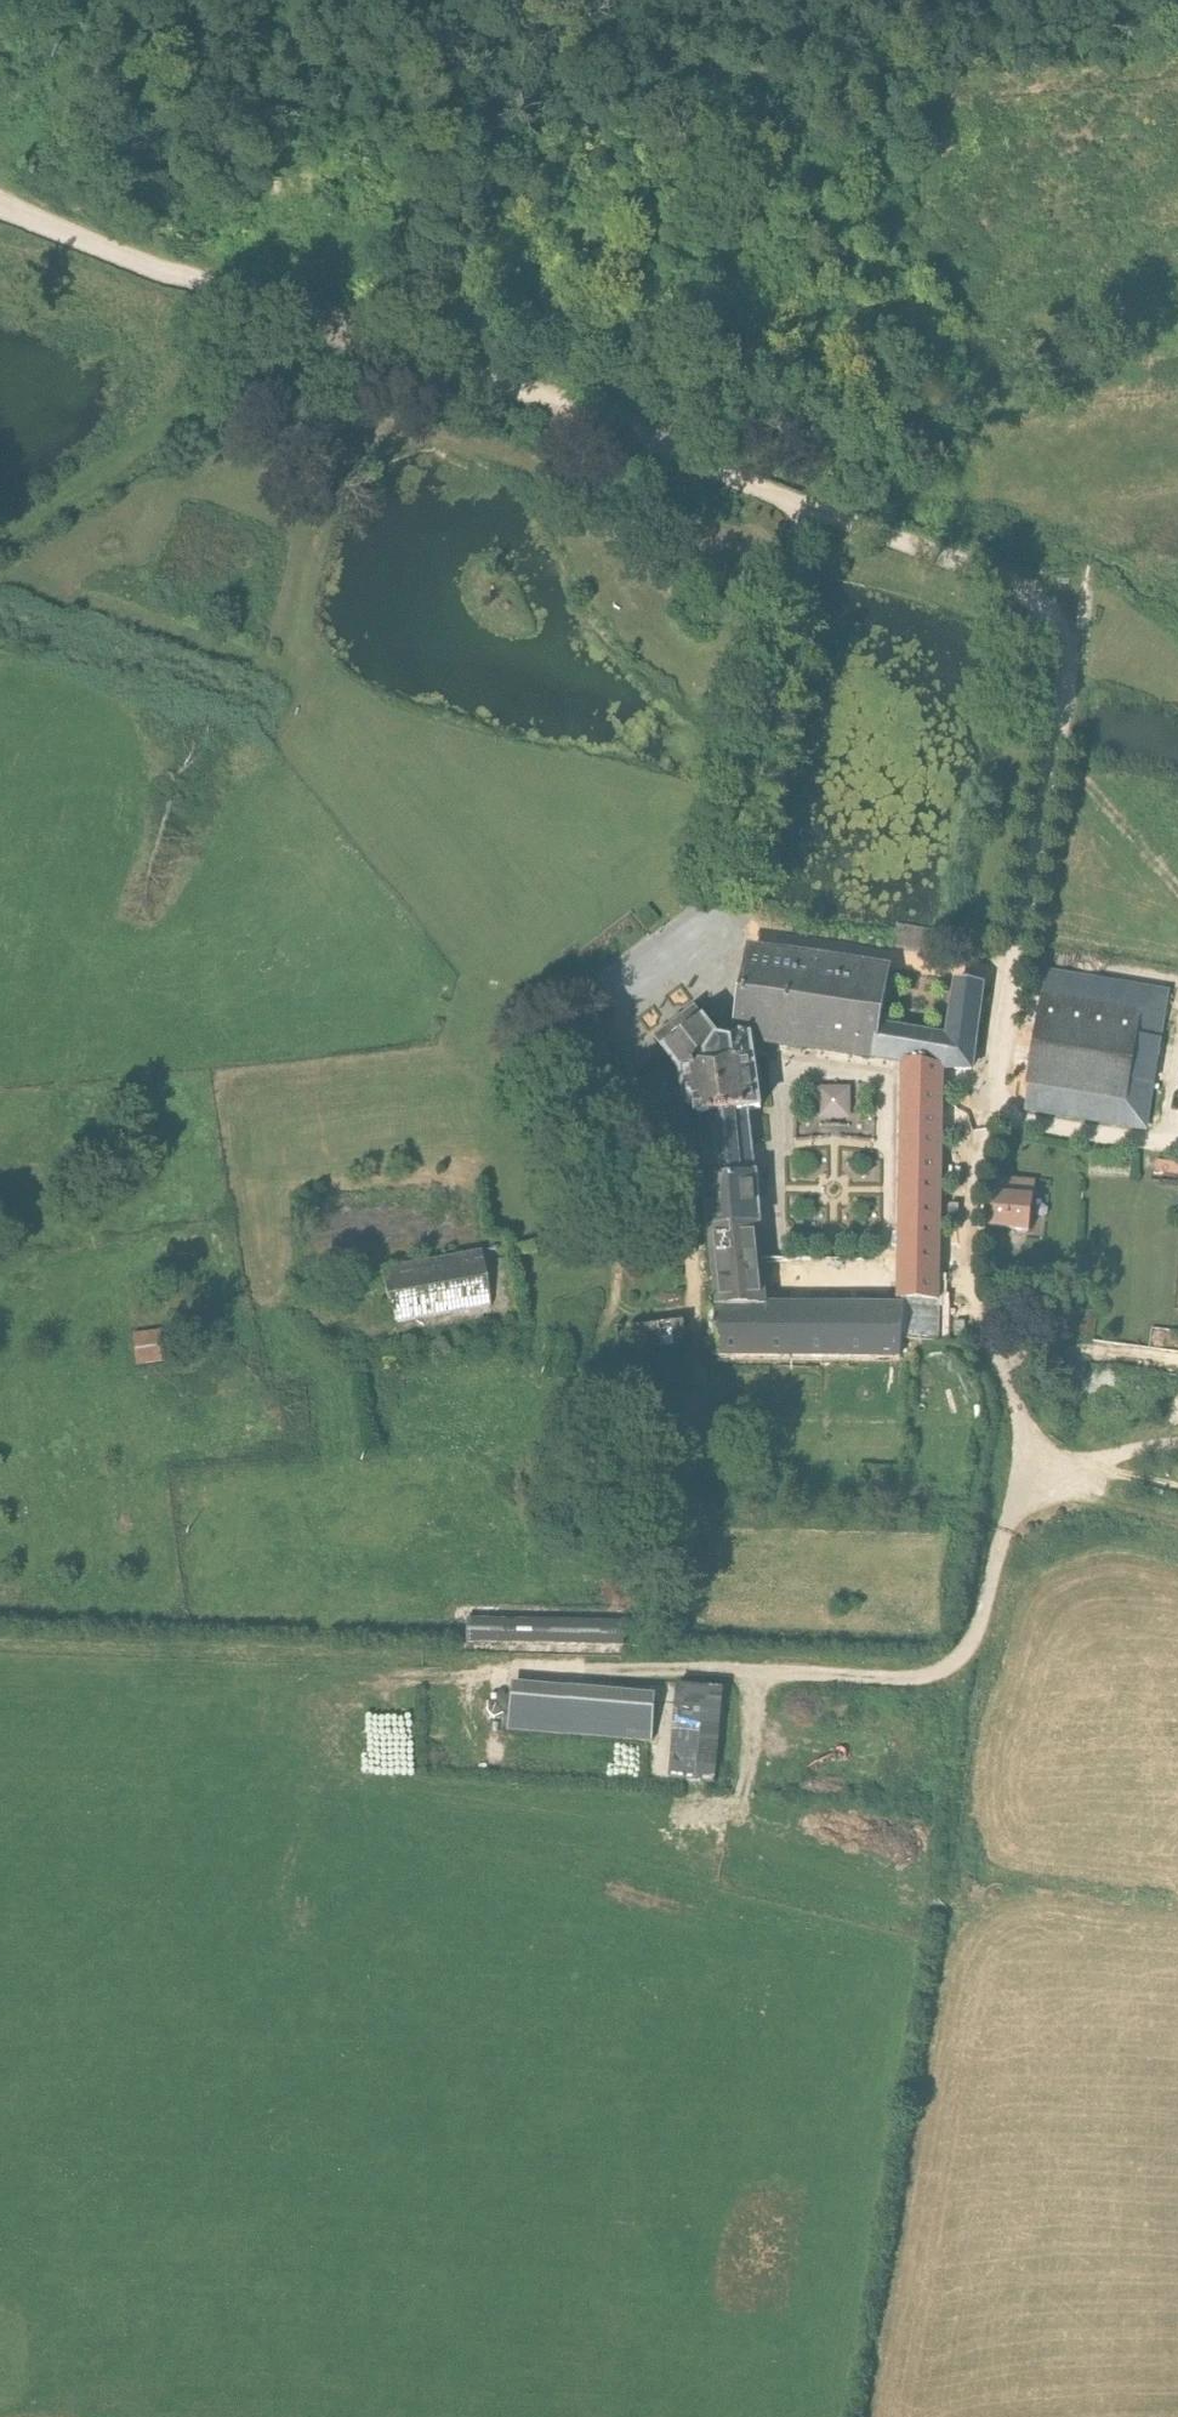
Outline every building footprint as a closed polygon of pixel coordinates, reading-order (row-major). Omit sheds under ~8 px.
[(739,924),(724,1021),(709,1018),(686,985),(668,1000),(644,1018),(671,1052),(676,1088),(688,1087),(710,1338),(894,1340),(895,1321),(908,1322),(933,1324),(935,1214),(936,1176),(936,1170),(938,1053),(967,1053),(979,967),(947,962),(947,963),(946,969),(939,1017),(875,1006),(883,952),(884,946),(784,931),(739,924)] [(1022,1068),(1018,1093),(1141,1113),(1165,973),(1040,952),(1019,1068),(1022,1068)] [(989,1160),(983,1210),(1023,1215),(1028,1163),(989,1160)] [(485,1233),(385,1249),(396,1306),(495,1290),(485,1233)] [(632,1306),(607,1308),(610,1332),(678,1327),(676,1303),(632,1306)] [(166,1309),(137,1312),(140,1344),(169,1340),(166,1309)] [(470,1605),(470,1629),(617,1632),(618,1608),(470,1605)] [(514,1670),(510,1717),(645,1729),(649,1681),(514,1670)] [(670,1670),(662,1766),(709,1770),(717,1675),(670,1670)] [(612,1729),(611,1741),(640,1743),(641,1731),(612,1729)]
